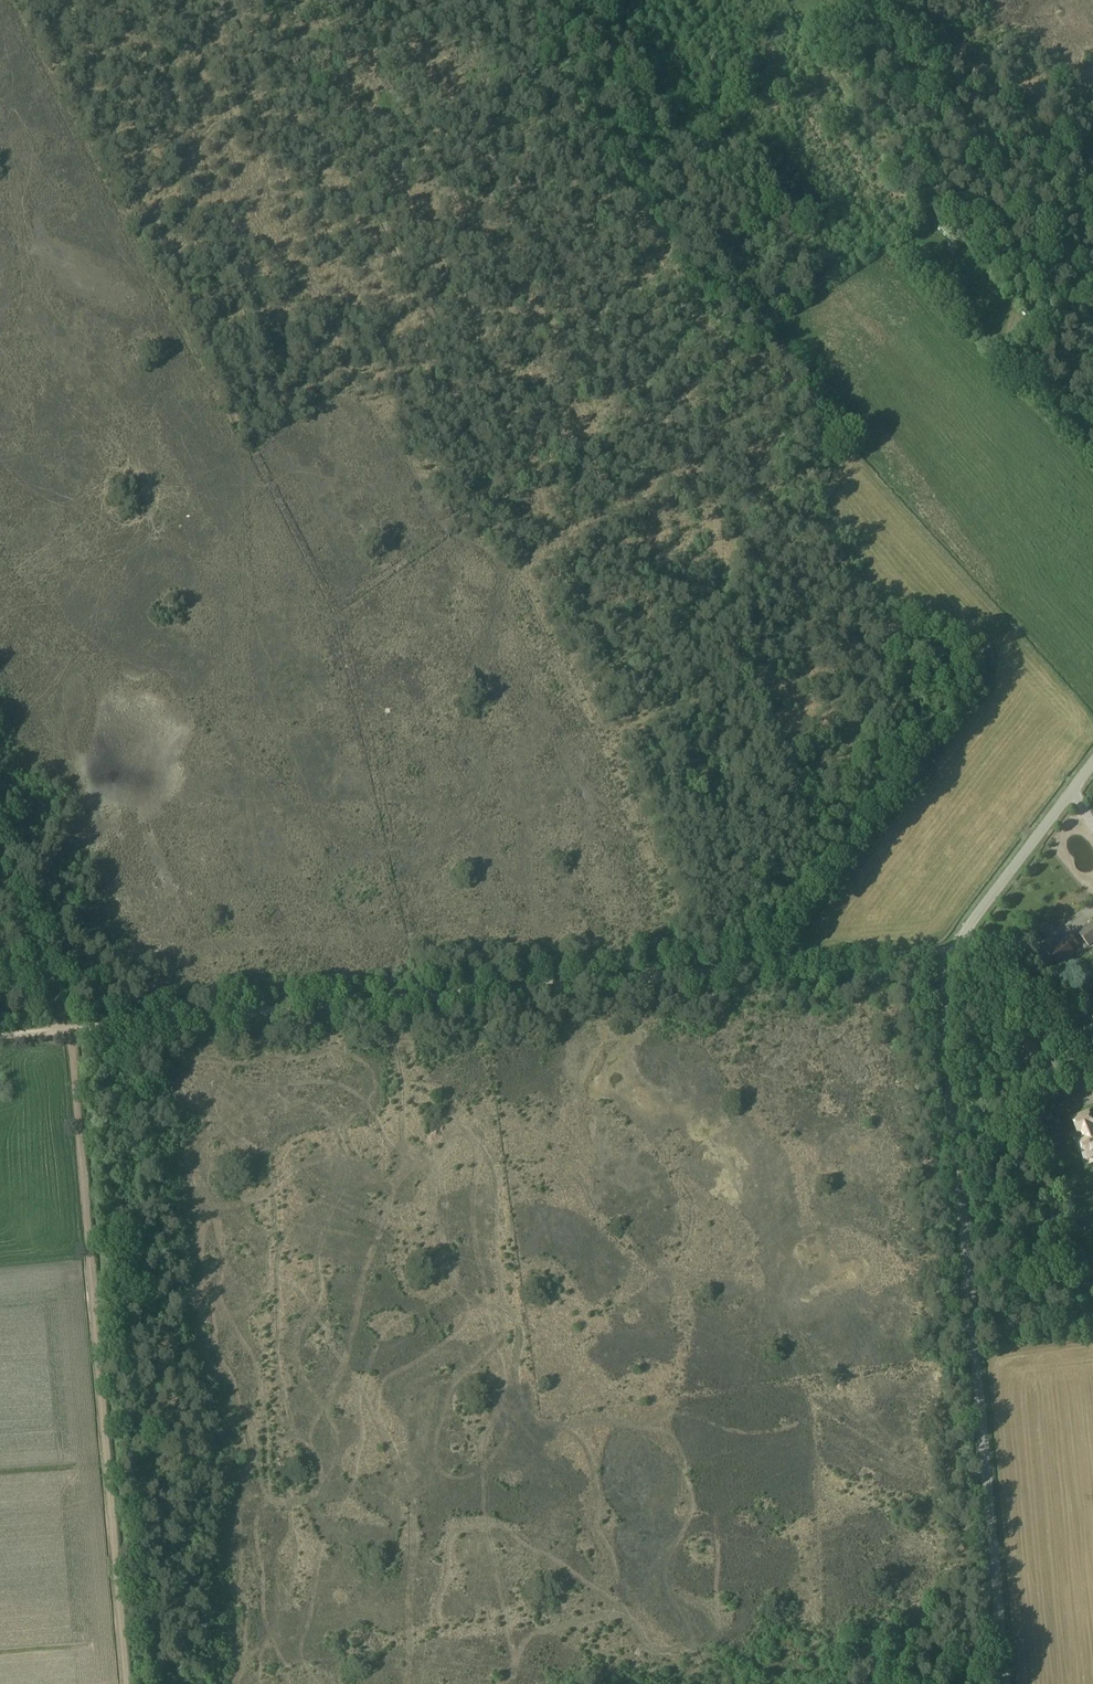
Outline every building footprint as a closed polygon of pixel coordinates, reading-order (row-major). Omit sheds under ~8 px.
[(1079,934),(1089,947),(1092,944),(1092,923),(1092,922),(1079,934)] [(1073,950),(1079,945),(1069,933),(1054,946),(1056,948),(1050,953),(1060,966),(1075,953),(1073,950)] [(1079,1099),(1082,1105),(1092,1101),(1092,1097),(1092,1094),(1079,1099)] [(1092,1126),(1092,1125),(1092,1121),(1089,1112),(1072,1118),(1078,1132),(1082,1130),(1086,1138),(1080,1141),(1085,1155),(1092,1152),(1092,1129),(1092,1126)]
